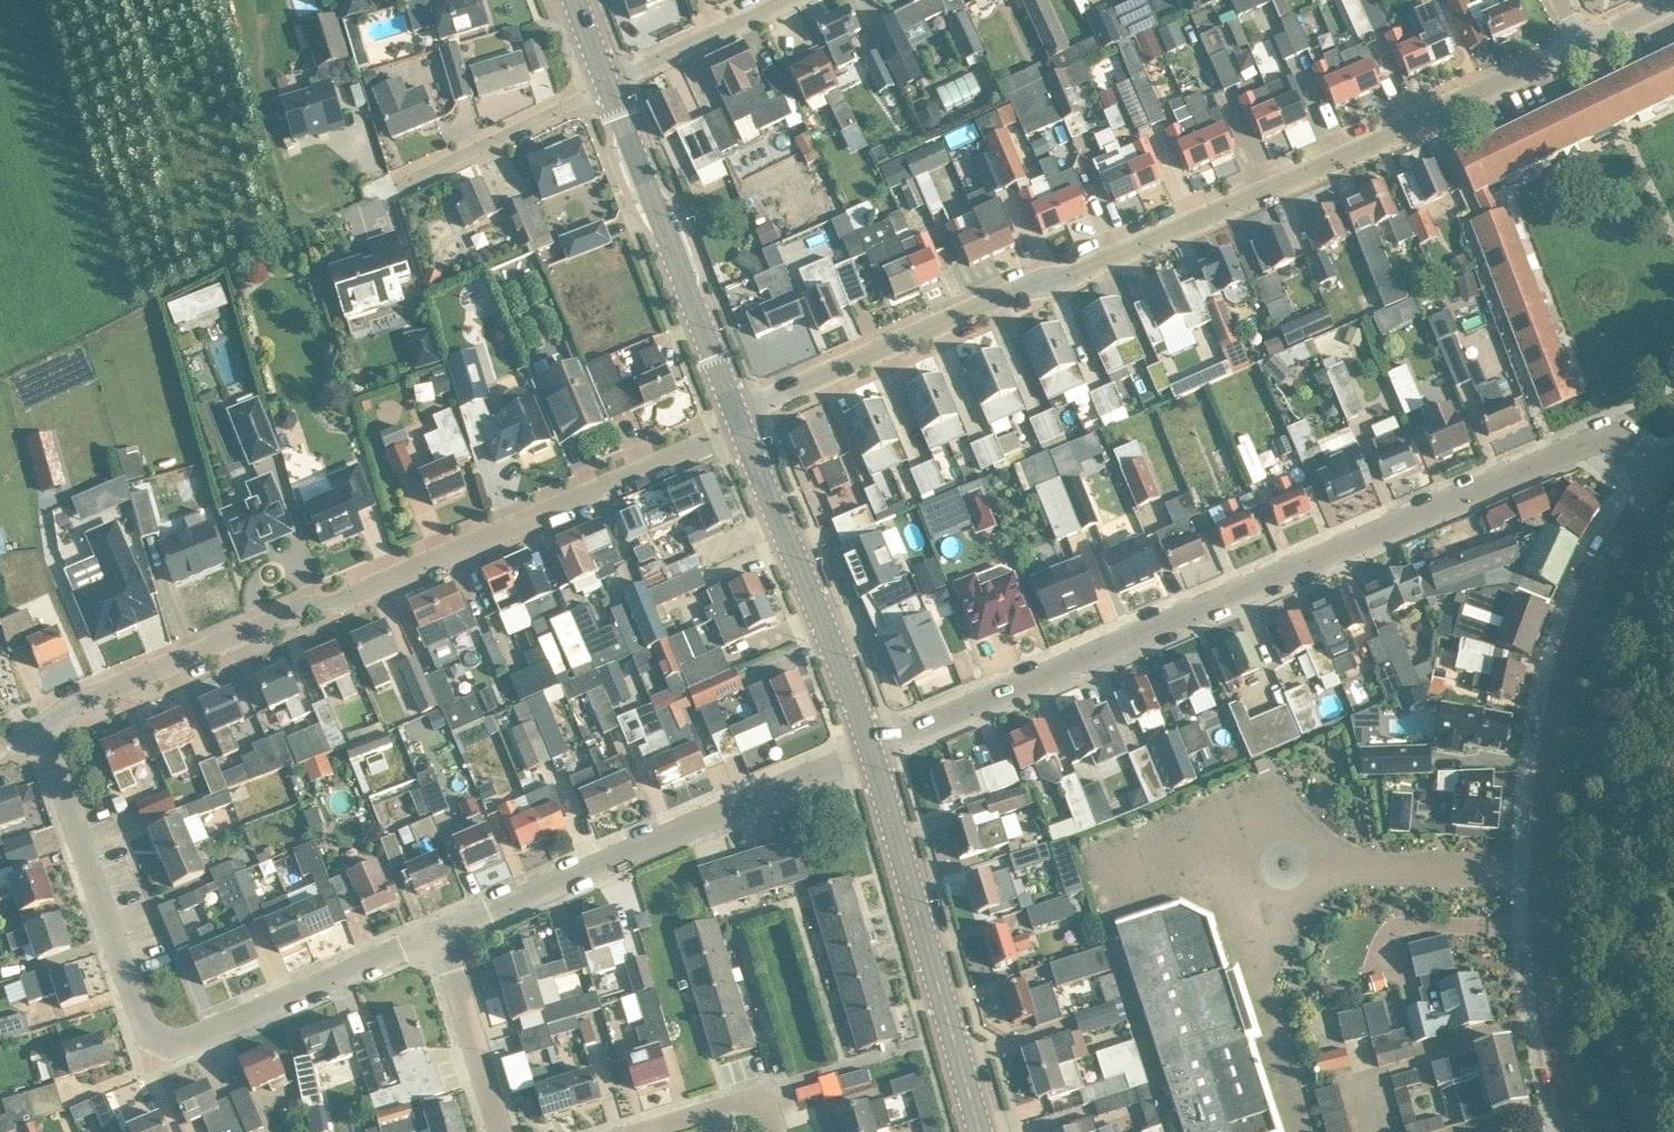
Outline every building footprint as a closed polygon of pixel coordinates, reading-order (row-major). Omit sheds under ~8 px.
[(344,19),(368,12),(364,0),(338,0),(344,19)] [(442,40),(489,27),(481,0),(468,0),(447,6),(445,0),(420,0),(415,2),(406,5),(414,32),(438,25),(442,40)] [(631,19),(648,13),(647,8),(667,0),(624,0),(631,19)] [(867,26),(878,48),(886,65),(887,64),(899,88),(923,76),(912,52),(909,47),(902,33),(923,22),(944,12),(948,20),(963,12),(963,13),(967,11),(961,0),(912,0),(914,4),(893,14),(867,26)] [(1022,2),(1049,60),(1070,50),(1069,48),(1046,0),(1027,0),(1026,0),(1022,2)] [(1132,43),(1130,38),(1134,37),(1138,35),(1150,29),(1153,28),(1159,25),(1147,0),(1134,0),(1110,11),(1106,4),(1085,14),(1096,36),(1095,36),(1102,50),(1117,43),(1119,49),(1132,43)] [(1194,8),(1205,0),(1187,0),(1194,8)] [(1238,18),(1254,11),(1250,0),(1231,0),(1238,18)] [(1280,19),(1291,14),(1285,0),(1272,0),(1280,19)] [(1358,39),(1359,38),(1373,32),(1358,0),(1340,0),(1358,39)] [(1362,7),(1373,31),(1388,24),(1377,0),(1359,0),(1362,7)] [(1510,40),(1512,36),(1510,32),(1526,26),(1515,0),(1494,0),(1499,11),(1477,21),(1467,0),(1447,0),(1461,29),(1470,49),(1486,42),(1483,34),(1489,31),(1493,40),(1495,43),(1499,45),(1510,40)] [(1435,3),(1410,14),(1421,40),(1419,41),(1431,67),(1454,57),(1450,48),(1454,46),(1435,3)] [(850,8),(817,24),(827,44),(830,51),(839,69),(839,70),(860,60),(849,36),(861,30),(860,28),(850,8)] [(983,55),(999,48),(983,10),(968,16),(983,55)] [(948,20),(947,20),(969,67),(985,59),(963,13),(963,12),(948,20)] [(1234,12),(1218,19),(1222,26),(1228,24),(1238,48),(1247,44),(1237,20),(1234,12)] [(1295,13),(1281,20),(1296,55),(1311,49),(1295,13)] [(333,16),(312,23),(325,63),(326,65),(347,58),(340,37),(333,16)] [(345,23),(358,69),(371,65),(358,19),(345,23)] [(1176,23),(1157,32),(1167,54),(1186,46),(1176,23)] [(524,42),(519,27),(518,26),(502,31),(503,34),(504,35),(505,37),(506,38),(508,40),(510,41),(512,42),(513,43),(516,43),(518,43),(521,43),(522,43),(524,43),(524,42)] [(1217,28),(1200,35),(1225,90),(1241,83),(1217,28)] [(1138,35),(1134,37),(1147,65),(1163,57),(1150,29),(1138,35)] [(1409,76),(1431,67),(1419,41),(1417,42),(1413,34),(1404,38),(1400,30),(1386,36),(1401,70),(1405,68),(1409,76)] [(533,74),(548,69),(539,41),(524,46),(533,74)] [(1119,49),(1128,69),(1153,125),(1166,119),(1132,43),(1119,49)] [(473,97),(456,44),(438,49),(456,102),(473,97)] [(1352,50),(1340,55),(1348,72),(1347,73),(1358,98),(1381,88),(1377,79),(1381,77),(1372,57),(1365,44),(1352,50)] [(751,116),(759,131),(793,114),(785,98),(793,94),(781,66),(764,73),(776,100),(770,103),(743,46),(709,62),(713,71),(711,71),(713,75),(715,74),(718,82),(715,83),(735,123),(751,116)] [(801,68),(790,73),(800,93),(807,106),(825,97),(832,111),(843,133),(857,126),(846,103),(844,98),(838,86),(831,73),(823,55),(819,48),(796,59),(801,68)] [(1336,108),(1358,98),(1347,73),(1348,72),(1340,55),(1337,49),(1324,55),(1327,61),(1312,67),(1327,101),(1332,99),(1336,108)] [(877,51),(862,58),(880,93),(895,86),(877,51)] [(476,85),(481,98),(482,98),(481,96),(506,88),(507,90),(531,83),(522,54),(471,69),(475,82),(475,83),(476,86),(476,85)] [(1650,70),(1666,103),(1673,99),(1673,58),(1650,70)] [(1040,65),(1000,84),(1007,97),(1046,79),(1040,65)] [(1118,84),(1117,85),(1137,131),(1153,125),(1128,69),(1114,75),(1118,84)] [(1650,70),(1620,85),(1636,117),(1666,103),(1650,70)] [(1056,74),(1046,79),(1064,122),(1081,114),(1071,90),(1063,71),(1056,74)] [(374,72),(362,76),(366,89),(378,85),(374,72)] [(1274,103),(1286,130),(1308,120),(1304,111),(1308,109),(1293,76),(1280,81),(1287,98),(1274,103)] [(380,106),(394,139),(437,121),(432,109),(433,108),(432,105),(430,105),(423,87),(409,94),(402,77),(373,89),(380,106)] [(1046,79),(1007,97),(1011,105),(1026,138),(1064,122),(1046,79)] [(314,90),(281,100),(287,120),(294,141),(317,134),(318,136),(346,128),(331,82),(313,88),(314,90)] [(1636,117),(1620,85),(1592,98),(1608,131),(1636,117)] [(1259,131),(1263,140),(1286,130),(1274,103),(1267,86),(1239,98),(1254,133),(1259,131)] [(1111,90),(1098,95),(1105,111),(1118,105),(1111,90)] [(697,173),(726,159),(723,152),(706,117),(691,125),(675,92),(649,105),(665,138),(677,132),(697,173)] [(1188,105),(1187,106),(1212,162),(1234,152),(1230,143),(1235,141),(1220,107),(1209,112),(1200,92),(1185,99),(1188,105)] [(1578,145),(1608,131),(1592,98),(1562,112),(1578,145)] [(918,105),(916,114),(922,127),(930,130),(939,126),(941,118),(934,105),(926,101),(918,105)] [(1186,163),(1190,171),(1212,162),(1187,106),(1174,111),(1180,124),(1166,131),(1181,165),(1186,163)] [(722,110),(706,117),(723,152),(739,145),(722,110)] [(997,112),(979,119),(1009,187),(1017,183),(1022,193),(1020,194),(1026,207),(1035,228),(1040,226),(1044,234),(1066,225),(1045,176),(1032,181),(1028,178),(1006,128),(999,111),(997,112)] [(1562,112),(1533,126),(1549,159),(1578,145),(1562,112)] [(1519,174),(1549,159),(1533,126),(1503,141),(1519,174)] [(1116,203),(1138,193),(1128,167),(1129,167),(1121,151),(1112,128),(1095,135),(1102,151),(1106,149),(1108,156),(1094,162),(1108,195),(1112,194),(1116,203)] [(896,140),(903,154),(923,144),(916,130),(896,140)] [(809,133),(794,139),(796,144),(803,158),(804,157),(808,165),(820,159),(821,159),(818,151),(817,151),(813,143),(811,137),(809,133)] [(1044,139),(1030,145),(1036,158),(1049,152),(1044,139)] [(1147,140),(1121,151),(1129,167),(1128,167),(1138,193),(1161,184),(1157,175),(1161,173),(1147,140)] [(1503,141),(1474,155),(1489,188),(1519,174),(1503,141)] [(940,143),(905,159),(909,169),(914,180),(949,164),(940,143)] [(531,159),(529,159),(545,200),(594,181),(580,145),(556,154),(554,150),(531,159)] [(882,146),(871,151),(878,165),(889,160),(882,146)] [(1489,188),(1474,155),(1471,150),(1457,156),(1487,219),(1501,213),(1489,188)] [(1006,189),(991,153),(974,160),(990,196),(1006,189)] [(905,154),(879,167),(885,180),(909,169),(905,159),(904,156),(905,155),(905,154)] [(1066,225),(1088,215),(1084,206),(1088,204),(1073,169),(1061,174),(1054,156),(1040,162),(1045,176),(1066,225)] [(1434,163),(1398,178),(1412,211),(1459,191),(1446,160),(1435,165),(1434,163)] [(913,211),(926,205),(915,180),(902,186),(913,211)] [(461,191),(465,201),(455,206),(466,229),(498,214),(483,181),(461,191)] [(1385,309),(1402,302),(1408,299),(1397,270),(1392,269),(1386,255),(1387,255),(1374,227),(1388,221),(1399,245),(1417,238),(1406,212),(1397,216),(1383,184),(1362,194),(1363,198),(1344,206),(1356,235),(1369,269),(1385,309)] [(1011,237),(1015,236),(1000,201),(985,207),(978,191),(967,196),(975,214),(993,256),(1015,247),(1011,237)] [(523,247),(539,240),(551,235),(536,196),(522,202),(522,201),(506,209),(515,229),(523,247)] [(870,201),(846,213),(847,215),(855,233),(856,235),(856,236),(890,221),(889,219),(880,222),(870,201)] [(1311,216),(1312,218),(1302,222),(1315,251),(1346,238),(1332,207),(1311,216)] [(1438,237),(1427,211),(1409,219),(1421,245),(1438,237)] [(1501,213),(1487,219),(1473,224),(1485,255),(1519,242),(1507,211),(1501,213)] [(901,213),(889,219),(890,221),(896,235),(908,230),(901,213)] [(975,214),(961,220),(947,226),(962,260),(967,257),(970,266),(993,256),(975,214)] [(854,236),(846,215),(831,222),(840,242),(843,241),(854,236)] [(856,236),(844,242),(852,261),(867,254),(868,254),(873,266),(878,264),(879,267),(880,270),(889,290),(893,288),(897,298),(919,288),(908,262),(901,245),(899,240),(898,240),(896,235),(890,221),(856,236)] [(770,224),(755,231),(763,248),(778,240),(770,224)] [(570,259),(610,243),(603,225),(562,240),(570,259)] [(1263,273),(1273,269),(1274,270),(1296,261),(1281,229),(1260,238),(1261,240),(1251,244),(1263,273)] [(902,244),(901,245),(908,262),(919,288),(942,278),(938,269),(942,267),(934,247),(929,234),(915,239),(902,244)] [(345,291),(351,310),(368,305),(370,310),(390,303),(389,299),(402,295),(398,284),(410,280),(396,235),(370,243),(376,261),(363,265),(362,261),(332,271),(339,293),(345,291)] [(1485,255),(1497,286),(1531,273),(1519,242),(1485,255)] [(1210,262),(1200,266),(1213,296),(1224,292),(1227,301),(1237,305),(1246,301),(1249,294),(1244,283),(1231,251),(1209,260),(1210,262)] [(1322,284),(1337,277),(1325,251),(1309,258),(1322,284)] [(765,274),(759,259),(750,254),(742,267),(757,277),(765,274)] [(1464,255),(1450,263),(1457,274),(1471,266),(1464,255)] [(805,297),(820,331),(843,321),(839,311),(850,306),(835,268),(830,257),(800,271),(810,295),(805,297)] [(852,261),(835,268),(850,306),(867,299),(852,261)] [(774,302),(747,314),(757,337),(805,317),(783,267),(755,278),(761,294),(769,290),(774,302)] [(427,269),(421,286),(437,292),(443,275),(427,269)] [(1255,281),(1273,322),(1291,314),(1273,273),(1255,281)] [(1543,303),(1531,273),(1497,286),(1509,317),(1543,303)] [(1194,280),(1179,287),(1174,275),(1142,289),(1147,301),(1135,306),(1153,347),(1212,322),(1194,280)] [(1473,275),(1455,280),(1461,302),(1479,297),(1473,275)] [(498,279),(475,281),(477,303),(501,300),(498,279)] [(220,284),(168,305),(176,326),(229,305),(220,284)] [(1431,289),(1418,295),(1422,305),(1435,299),(1431,289)] [(1205,305),(1228,361),(1233,373),(1233,374),(1250,367),(1220,298),(1205,305)] [(1100,307),(1127,368),(1146,360),(1119,299),(1100,307)] [(1555,334),(1543,303),(1509,317),(1520,347),(1555,334)] [(1127,368),(1100,307),(1081,315),(1108,376),(1127,368)] [(1336,326),(1328,307),(1281,328),(1288,346),(1336,326)] [(1392,309),(1373,319),(1381,336),(1401,327),(1392,309)] [(1449,310),(1429,320),(1437,339),(1457,386),(1471,380),(1476,393),(1479,392),(1478,390),(1488,386),(1478,362),(1468,366),(1455,335),(1459,334),(1449,310)] [(1060,324),(1041,332),(1068,393),(1087,385),(1060,324)] [(404,335),(415,371),(442,362),(431,328),(419,331),(419,330),(404,335)] [(1350,328),(1344,343),(1358,348),(1364,333),(1350,328)] [(244,330),(227,334),(237,372),(254,368),(244,330)] [(1049,402),(1068,393),(1041,332),(1022,340),(1049,402)] [(1567,365),(1555,334),(1520,347),(1532,378),(1567,365)] [(1279,338),(1263,344),(1269,358),(1285,352),(1279,338)] [(637,383),(646,406),(677,392),(657,347),(641,354),(651,377),(637,383)] [(982,358),(1009,419),(1028,411),(1001,349),(982,358)] [(1269,358),(1258,363),(1264,378),(1268,376),(1287,368),(1292,366),(1286,351),(1285,352),(1269,358)] [(461,409),(491,400),(477,353),(447,362),(461,409)] [(1332,355),(1321,360),(1325,370),(1326,369),(1336,365),(1332,355)] [(1194,372),(1185,356),(1166,366),(1175,383),(1194,372)] [(982,358),(964,366),(990,427),(1009,419),(982,358)] [(587,369),(610,421),(646,406),(637,383),(623,389),(610,359),(587,369)] [(495,361),(485,364),(490,383),(500,380),(495,361)] [(1228,361),(1170,386),(1175,399),(1233,373),(1228,361)] [(1326,369),(1325,370),(1349,419),(1365,412),(1344,362),(1336,365),(1326,369)] [(1161,393),(1171,389),(1170,386),(1169,387),(1160,364),(1149,369),(1147,369),(1148,371),(1158,394),(1161,393)] [(1407,365),(1388,373),(1407,415),(1425,406),(1407,365)] [(1532,378),(1544,409),(1578,396),(1567,365),(1532,378)] [(431,371),(434,378),(430,379),(436,396),(453,391),(448,374),(446,374),(444,367),(431,371)] [(578,367),(548,379),(536,384),(558,435),(570,430),(574,438),(588,432),(602,426),(578,367)] [(923,383),(950,444),(969,436),(942,375),(923,383)] [(1271,410),(1288,403),(1279,381),(1262,387),(1271,410)] [(1488,386),(1478,390),(1479,392),(1487,412),(1480,415),(1481,416),(1489,436),(1522,422),(1513,401),(1506,404),(1497,382),(1488,386)] [(923,383),(904,391),(931,452),(950,444),(923,383)] [(1101,390),(1112,414),(1125,409),(1114,384),(1101,390)] [(501,415),(479,424),(496,466),(533,451),(535,456),(549,450),(547,445),(553,442),(535,399),(527,402),(523,391),(516,390),(506,394),(503,399),(507,410),(500,413),(501,415)] [(1112,414),(1101,390),(1090,395),(1100,419),(1112,414)] [(260,397),(227,410),(250,467),(283,453),(260,397)] [(883,400),(864,408),(891,470),(910,462),(883,400)] [(373,409),(370,401),(361,405),(364,412),(373,409)] [(1469,445),(1460,423),(1451,403),(1422,415),(1427,426),(1423,428),(1437,459),(1469,445)] [(872,478),(891,470),(864,408),(845,417),(872,478)] [(426,493),(428,492),(434,506),(467,492),(456,465),(472,458),(451,409),(434,416),(439,430),(425,436),(438,467),(421,474),(427,488),(425,489),(426,493)] [(1054,409),(1042,414),(1057,449),(1069,443),(1054,409)] [(281,429),(288,432),(295,429),(298,422),(295,415),(288,412),(281,415),(278,422),(281,429)] [(1030,419),(1041,444),(1045,453),(1057,449),(1042,414),(1030,419)] [(1308,419),(1288,428),(1302,462),(1324,452),(1326,458),(1358,444),(1350,427),(1318,441),(1308,419)] [(831,492),(850,484),(825,426),(793,439),(802,461),(807,472),(820,466),(831,492)] [(382,436),(387,447),(408,438),(404,428),(382,436)] [(1380,457),(1375,459),(1384,481),(1417,467),(1400,429),(1373,440),(1380,457)] [(996,434),(983,439),(993,464),(997,474),(1027,461),(1022,449),(1005,457),(996,434)] [(33,438),(27,440),(42,493),(49,491),(61,488),(46,435),(33,438)] [(1286,437),(1276,441),(1282,457),(1292,453),(1286,437)] [(408,438),(387,447),(401,483),(416,478),(403,446),(410,444),(408,438)] [(982,469),(993,464),(983,439),(971,444),(982,469)] [(1122,467),(1121,467),(1138,507),(1162,496),(1137,441),(1115,451),(1122,467)] [(1250,442),(1237,448),(1241,456),(1253,484),(1267,478),(1254,450),(1250,442)] [(1072,444),(1050,454),(1060,479),(1061,478),(1061,480),(1063,480),(1065,485),(1080,479),(1079,476),(1084,474),(1081,465),(1072,444)] [(137,447),(119,452),(127,485),(146,480),(137,447)] [(1330,460),(1333,468),(1319,474),(1331,504),(1364,490),(1360,481),(1371,477),(1358,448),(1330,460)] [(1272,457),(1262,464),(1273,480),(1283,474),(1272,457)] [(954,481),(947,484),(935,459),(923,464),(934,489),(933,490),(937,499),(958,490),(954,481)] [(934,489),(923,464),(911,470),(922,495),(933,490),(934,489)] [(362,527),(356,513),(374,505),(358,468),(332,479),(338,494),(306,507),(313,524),(322,544),(362,527)] [(1213,500),(1231,495),(1226,477),(1208,482),(1213,500)] [(696,512),(723,500),(714,478),(705,482),(703,478),(669,493),(674,504),(643,517),(638,506),(616,516),(626,540),(672,521),(696,512)] [(1060,479),(1036,489),(1057,542),(1083,531),(1065,485),(1063,480),(1061,480),(1061,478),(1060,479)] [(1241,478),(1235,481),(1239,490),(1246,488),(1241,478)] [(1302,490),(1296,493),(1289,478),(1278,482),(1284,498),(1269,504),(1278,526),(1311,512),(1302,490)] [(292,532),(283,511),(270,479),(251,487),(257,501),(225,514),(244,560),(265,551),(262,544),(292,532)] [(1083,531),(1099,524),(1080,479),(1065,485),(1083,531)] [(865,489),(876,515),(880,523),(908,511),(904,501),(888,508),(877,484),(865,489)] [(1582,536),(1589,527),(1603,508),(1574,486),(1552,514),(1567,526),(1582,536)] [(1541,487),(1487,510),(1481,519),(1488,534),(1502,529),(1504,523),(1520,516),(1522,522),(1550,510),(1541,487)] [(981,493),(965,499),(975,524),(976,523),(991,518),(998,515),(988,490),(981,493)] [(148,492),(131,496),(143,539),(160,534),(148,492)] [(942,498),(922,506),(935,539),(955,530),(942,498)] [(686,533),(691,546),(724,532),(722,528),(733,523),(723,500),(696,512),(702,526),(686,533)] [(1217,527),(1226,549),(1258,535),(1249,513),(1243,516),(1236,500),(1224,505),(1231,521),(1217,527)] [(476,523),(499,511),(494,503),(472,515),(476,523)] [(875,525),(867,506),(832,521),(840,540),(875,525)] [(161,546),(167,562),(176,583),(195,576),(194,574),(203,570),(203,572),(225,563),(210,526),(204,512),(186,520),(191,534),(161,546)] [(1189,518),(1157,532),(1173,571),(1206,557),(1189,518)] [(899,526),(910,552),(923,547),(913,521),(899,526)] [(602,522),(579,532),(596,574),(598,573),(601,580),(617,573),(614,566),(624,562),(610,529),(606,531),(602,522)] [(921,597),(903,556),(890,561),(875,525),(840,540),(845,551),(842,552),(844,557),(843,561),(847,570),(850,571),(871,619),(921,597)] [(100,559),(69,573),(79,596),(78,596),(96,640),(117,631),(116,630),(134,623),(154,615),(136,571),(134,572),(115,527),(91,537),(100,559)] [(1525,576),(1557,590),(1578,545),(1577,545),(1577,544),(1542,528),(1515,538),(1519,554),(1521,566),(1481,580),(1476,592),(1510,586),(1520,589),(1525,576)] [(561,550),(556,552),(565,573),(571,585),(579,581),(586,597),(603,590),(596,574),(579,532),(577,533),(576,531),(568,535),(568,536),(557,541),(561,550)] [(989,549),(1003,546),(1000,532),(986,534),(989,549)] [(1147,538),(1143,539),(1140,536),(1136,535),(1129,539),(1126,542),(1126,546),(1104,556),(1120,594),(1153,580),(1150,571),(1159,567),(1147,538)] [(1458,593),(1457,595),(1476,592),(1481,580),(1521,566),(1519,554),(1515,538),(1448,561),(1428,567),(1414,572),(1403,577),(1401,572),(1398,573),(1397,570),(1390,574),(1391,576),(1380,581),(1380,582),(1361,590),(1373,619),(1392,610),(1393,614),(1415,605),(1414,603),(1425,599),(1458,593)] [(651,542),(635,548),(641,563),(657,556),(651,542)] [(1444,549),(1424,556),(1428,567),(1448,561),(1444,549)] [(528,554),(505,564),(522,605),(524,604),(525,606),(551,595),(543,576),(539,578),(528,554)] [(646,583),(645,584),(648,591),(671,581),(661,559),(639,569),(646,583)] [(1033,580),(1049,621),(1097,602),(1081,561),(1033,580)] [(522,605),(505,564),(483,573),(501,615),(502,614),(508,629),(531,619),(525,606),(524,604),(522,605)] [(924,596),(946,587),(937,565),(915,574),(924,596)] [(164,566),(140,567),(140,579),(165,578),(164,566)] [(671,581),(648,591),(662,625),(669,622),(662,606),(707,587),(699,569),(671,582),(671,581)] [(715,619),(716,620),(766,598),(756,576),(747,580),(745,575),(724,583),(708,591),(714,605),(705,609),(710,621),(715,619)] [(1016,583),(1014,578),(1014,577),(979,591),(975,579),(957,586),(978,640),(1008,629),(1011,636),(1034,627),(1016,583)] [(631,655),(633,655),(669,640),(669,639),(662,625),(648,591),(645,584),(624,593),(629,604),(613,611),(618,622),(617,623),(631,655)] [(430,596),(440,620),(449,639),(477,627),(464,595),(459,597),(455,585),(430,596)] [(1454,635),(1454,636),(1463,639),(1467,640),(1496,647),(1496,646),(1523,656),(1530,659),(1548,610),(1552,602),(1552,601),(1520,589),(1510,586),(1476,592),(1457,595),(1455,603),(1463,605),(1454,635)] [(952,600),(950,596),(947,589),(936,594),(939,601),(945,603),(952,600)] [(1311,612),(1315,622),(1331,660),(1354,650),(1347,634),(1364,627),(1350,594),(1329,603),(1329,604),(1311,612)] [(440,620),(430,596),(409,605),(420,629),(417,631),(425,649),(449,639),(440,620)] [(921,597),(871,619),(886,653),(901,687),(933,673),(924,652),(941,645),(935,632),(932,624),(921,597)] [(775,621),(766,598),(716,620),(726,645),(768,629),(766,625),(775,621)] [(589,603),(569,612),(592,664),(592,663),(595,670),(596,670),(598,669),(617,661),(631,655),(617,623),(601,630),(589,603)] [(573,672),(592,664),(569,612),(551,620),(573,672)] [(28,613),(3,624),(11,653),(29,645),(40,669),(70,656),(60,631),(46,637),(40,623),(34,626),(28,613)] [(1268,630),(1281,661),(1282,661),(1284,665),(1295,660),(1294,656),(1306,650),(1319,680),(1336,673),(1331,660),(1315,622),(1304,627),(1299,615),(1277,624),(1278,626),(1268,630)] [(1380,636),(1379,637),(1404,694),(1430,683),(1432,682),(1433,671),(1433,668),(1430,661),(1414,668),(1395,623),(1377,630),(1380,636)] [(399,655),(385,625),(354,639),(376,688),(392,681),(383,662),(399,655)] [(684,633),(669,639),(669,640),(690,689),(731,671),(721,647),(707,654),(697,628),(684,633)] [(530,629),(517,635),(523,649),(536,643),(530,629)] [(540,642),(555,677),(566,673),(567,672),(551,636),(540,641),(540,642)] [(1248,637),(1213,652),(1227,685),(1262,670),(1248,637)] [(1404,694),(1379,637),(1367,642),(1378,666),(1375,668),(1389,700),(1404,694)] [(1462,643),(1456,668),(1476,673),(1473,691),(1489,695),(1492,695),(1514,700),(1515,696),(1517,695),(1519,689),(1517,687),(1521,668),(1523,656),(1496,646),(1496,647),(1467,640),(1463,639),(1462,643)] [(669,640),(633,655),(639,669),(641,676),(662,667),(673,695),(678,706),(695,698),(690,689),(690,688),(669,640)] [(527,701),(528,702),(561,688),(559,685),(555,677),(540,642),(523,650),(532,670),(512,678),(521,701),(529,697),(530,699),(527,701)] [(320,688),(334,683),(337,681),(344,700),(358,694),(337,646),(307,658),(320,688)] [(416,657),(401,664),(422,713),(437,707),(416,657)] [(1211,692),(1206,679),(1197,658),(1163,673),(1177,706),(1211,692)] [(598,669),(596,670),(603,687),(624,678),(617,661),(598,669)] [(261,678),(258,680),(271,709),(285,703),(293,721),(306,715),(287,667),(272,674),(271,671),(260,676),(261,678)] [(464,698),(457,701),(443,669),(427,676),(441,708),(443,708),(453,731),(474,722),(485,717),(475,694),(465,699),(464,698)] [(559,685),(561,688),(565,699),(567,698),(568,701),(569,700),(569,701),(587,693),(605,733),(620,726),(617,718),(603,687),(596,670),(595,670),(559,685)] [(731,671),(690,689),(695,698),(697,705),(699,709),(743,691),(734,670),(731,671)] [(1430,683),(1427,696),(1448,700),(1450,688),(1445,687),(1447,674),(1433,671),(1432,682),(1430,683)] [(748,689),(760,715),(807,695),(798,673),(787,678),(785,673),(748,689)] [(509,678),(497,683),(503,697),(515,692),(509,678)] [(640,678),(622,685),(627,698),(646,691),(640,678)] [(1125,689),(1125,691),(1115,695),(1128,726),(1160,714),(1146,680),(1125,689)] [(495,685),(479,692),(488,713),(504,706),(495,685)] [(1302,735),(1323,726),(1306,685),(1285,693),(1302,735)] [(550,705),(556,703),(565,699),(561,688),(528,702),(535,719),(537,718),(553,758),(569,752),(550,705)] [(244,721),(240,711),(232,691),(214,698),(215,699),(203,705),(202,703),(201,704),(225,756),(238,750),(229,728),(244,721)] [(817,718),(807,695),(760,715),(745,722),(745,723),(750,733),(769,725),(776,741),(810,726),(808,722),(817,718)] [(320,725),(331,752),(348,745),(328,699),(313,705),(321,724),(320,725)] [(535,719),(528,702),(527,701),(514,706),(522,725),(512,729),(528,769),(551,759),(535,719)] [(1301,739),(1292,718),(1287,706),(1250,721),(1242,701),(1229,706),(1238,726),(1238,727),(1252,759),(1301,739)] [(656,713),(651,703),(634,710),(617,718),(620,726),(629,746),(646,739),(648,744),(639,748),(654,782),(658,780),(662,790),(684,780),(656,713)] [(1091,704),(1061,716),(1080,762),(1093,757),(1097,767),(1128,754),(1108,705),(1094,711),(1091,704)] [(1443,742),(1441,751),(1463,755),(1464,746),(1504,753),(1506,742),(1509,739),(1510,734),(1508,729),(1510,718),(1445,707),(1443,717),(1439,721),(1438,726),(1440,731),(1438,741),(1443,742)] [(668,708),(656,713),(684,780),(707,770),(703,761),(707,759),(698,739),(692,725),(690,726),(678,731),(668,708)] [(150,726),(159,746),(174,778),(188,771),(178,749),(194,743),(181,712),(164,720),(164,721),(153,726),(152,725),(150,726)] [(441,712),(429,717),(435,731),(447,725),(441,712)] [(492,717),(485,720),(491,735),(498,732),(492,717)] [(1206,748),(1209,747),(1198,722),(1180,730),(1191,755),(1199,751),(1206,748)] [(745,723),(713,737),(716,742),(720,754),(724,763),(742,755),(736,739),(750,733),(745,723)] [(1076,775),(1064,780),(1055,758),(1058,757),(1044,723),(1023,732),(1023,733),(1009,739),(1022,770),(1036,765),(1036,766),(1041,778),(1057,785),(1061,783),(1074,817),(1048,827),(1054,842),(1098,825),(1076,775)] [(304,762),(304,763),(326,755),(327,755),(327,753),(331,752),(320,725),(288,738),(285,730),(267,738),(280,768),(297,761),(299,765),(304,762)] [(381,725),(375,727),(379,737),(385,735),(381,725)] [(1370,729),(1353,729),(1358,756),(1363,755),(1364,775),(1430,773),(1429,749),(1366,751),(1366,743),(1370,743),(1370,729)] [(1197,780),(1188,759),(1177,732),(1154,741),(1174,789),(1197,780)] [(133,733),(102,746),(122,793),(137,787),(130,771),(146,764),(133,733)] [(387,734),(385,735),(379,737),(351,748),(345,750),(349,762),(350,762),(364,756),(392,747),(387,734)] [(252,780),(280,768),(267,738),(253,744),(256,751),(242,757),(252,780)] [(633,791),(637,789),(623,755),(608,761),(606,762),(600,747),(591,751),(597,765),(596,766),(615,810),(637,800),(633,791)] [(1150,803),(1167,796),(1146,747),(1129,754),(1150,803)] [(1206,748),(1199,751),(1204,762),(1211,759),(1206,748)] [(569,767),(588,760),(584,749),(565,756),(569,767)] [(988,752),(977,755),(980,764),(991,761),(988,752)] [(382,754),(367,760),(373,776),(389,771),(382,754)] [(304,763),(302,764),(310,784),(333,776),(326,755),(304,763)] [(227,790),(229,790),(216,757),(201,764),(214,794),(215,796),(227,790)] [(971,758),(932,771),(943,805),(982,792),(975,772),(971,758)] [(1011,760),(981,770),(988,793),(994,791),(1019,782),(1011,760)] [(369,791),(359,765),(353,768),(363,794),(369,791)] [(596,766),(569,777),(584,812),(588,810),(592,820),(615,810),(596,766)] [(418,778),(418,779),(431,812),(432,811),(434,816),(451,809),(434,767),(417,774),(418,778)] [(1455,825),(1497,828),(1499,806),(1496,805),(1497,793),(1500,793),(1500,791),(1491,791),(1493,771),(1439,773),(1438,791),(1458,793),(1455,825)] [(431,812),(418,779),(418,778),(370,797),(382,828),(393,823),(384,802),(410,791),(420,816),(431,812)] [(1098,825),(1114,818),(1100,781),(1083,787),(1098,825)] [(491,783),(477,789),(483,803),(497,797),(491,783)] [(527,795),(534,812),(533,813),(545,840),(567,830),(563,821),(568,819),(553,784),(527,795)] [(1038,801),(1033,784),(1023,788),(1023,789),(996,797),(986,801),(991,818),(1030,805),(1030,804),(1038,801)] [(0,795),(0,829),(27,821),(16,789),(0,795)] [(235,802),(229,790),(227,790),(215,796),(214,794),(204,798),(179,808),(183,818),(189,816),(189,818),(235,802)] [(120,814),(131,810),(124,793),(113,798),(120,814)] [(174,811),(167,794),(138,806),(145,823),(174,811)] [(1408,834),(1411,797),(1394,796),(1391,833),(1408,834)] [(500,859),(474,798),(460,804),(472,833),(455,840),(468,872),(485,865),(484,862),(497,857),(499,859),(500,859)] [(522,849),(545,840),(533,813),(520,818),(513,801),(499,807),(514,843),(519,841),(522,849)] [(406,868),(418,894),(448,881),(431,841),(440,837),(432,817),(410,826),(420,850),(416,852),(420,862),(406,868)] [(972,819),(950,826),(961,859),(983,852),(983,851),(1010,842),(1002,818),(974,827),(972,819)] [(151,833),(163,860),(192,847),(180,820),(151,833)] [(31,834),(10,841),(3,843),(4,844),(11,868),(27,863),(39,860),(31,834)] [(406,864),(395,836),(382,841),(393,869),(406,864)] [(1020,840),(1008,844),(1012,855),(1023,851),(1023,850),(1020,840)] [(315,841),(294,848),(304,876),(312,873),(319,892),(332,887),(330,883),(322,859),(315,841)] [(796,841),(763,851),(774,889),(808,879),(796,841)] [(1050,841),(1023,850),(1023,851),(1012,855),(1010,855),(1016,872),(1043,863),(1043,862),(1056,858),(1050,841)] [(192,847),(163,860),(174,888),(204,875),(192,847)] [(763,851),(733,860),(744,898),(774,889),(763,851)] [(265,853),(256,857),(260,865),(268,861),(265,853)] [(229,863),(209,872),(214,882),(234,874),(243,870),(238,860),(229,864),(229,863)] [(712,908),(715,907),(744,898),(733,860),(700,870),(712,908)] [(377,862),(348,874),(358,895),(367,916),(395,904),(392,896),(399,893),(394,881),(387,884),(377,862)] [(16,897),(21,913),(55,901),(44,869),(31,874),(27,863),(11,868),(0,873),(0,903),(16,897)] [(979,914),(989,911),(991,916),(1013,909),(1010,900),(1018,898),(1008,867),(968,880),(979,914)] [(243,871),(243,870),(234,874),(253,920),(265,915),(245,871),(243,871)] [(234,874),(214,882),(199,888),(202,896),(217,890),(226,910),(234,907),(242,925),(253,920),(234,874)] [(333,886),(345,914),(358,909),(344,877),(330,883),(332,887),(333,886)] [(849,880),(811,891),(821,923),(859,912),(849,880)] [(204,904),(199,892),(179,899),(184,912),(204,904)] [(1076,915),(1070,895),(1028,908),(1034,928),(1069,918),(1068,917),(1076,915)] [(321,899),(295,911),(308,941),(335,930),(334,927),(322,899),(321,899)] [(159,908),(177,952),(178,951),(192,945),(174,902),(159,908)] [(1270,1113),(1271,1112),(1225,972),(1231,970),(1219,934),(1213,937),(1205,914),(1187,905),(1150,917),(1147,911),(1137,914),(1139,920),(1117,928),(1184,1131),(1276,1131),(1270,1113)] [(295,911),(267,922),(272,933),(280,953),(308,941),(295,911)] [(594,952),(585,954),(590,969),(592,976),(615,969),(609,946),(624,941),(615,911),(585,920),(594,952)] [(859,912),(821,923),(831,955),(869,944),(867,936),(859,912)] [(651,926),(648,914),(636,918),(639,930),(651,926)] [(32,944),(38,960),(71,949),(60,918),(8,936),(12,950),(32,944)] [(687,964),(725,952),(716,921),(677,932),(687,964)] [(193,954),(191,954),(194,960),(204,985),(230,974),(218,943),(219,943),(211,925),(199,930),(206,948),(193,954)] [(577,926),(556,932),(562,953),(569,976),(590,969),(585,954),(577,926)] [(1018,962),(1016,954),(1032,949),(1028,936),(1012,941),(1007,928),(985,935),(996,969),(1018,962)] [(246,931),(219,943),(218,943),(230,974),(259,962),(246,931)] [(874,934),(867,936),(869,944),(876,942),(874,934)] [(548,979),(548,978),(535,937),(523,940),(528,956),(496,965),(505,993),(536,983),(548,979)] [(1426,1007),(1408,1011),(1416,1042),(1435,1037),(1434,1032),(1450,1028),(1451,1030),(1488,1021),(1477,978),(1448,985),(1444,970),(1452,968),(1445,939),(1411,947),(1418,976),(1422,991),(1440,987),(1446,1010),(1430,1014),(1428,1007),(1426,1007)] [(869,944),(831,955),(840,987),(878,975),(876,965),(869,944)] [(1110,970),(1103,947),(1051,964),(1058,987),(1110,970)] [(697,996),(735,985),(725,952),(687,964),(697,996)] [(627,963),(636,993),(637,995),(655,990),(645,958),(627,963)] [(886,962),(876,965),(878,975),(889,972),(886,962)] [(47,997),(57,994),(62,1009),(89,999),(79,969),(53,978),(50,968),(21,978),(30,1002),(47,997)] [(1383,972),(1369,976),(1370,979),(1367,980),(1371,992),(1374,991),(1375,993),(1388,989),(1383,972)] [(1107,1005),(1115,1003),(1115,1001),(1122,999),(1114,973),(1099,978),(1107,1004),(1107,1005)] [(878,975),(840,987),(850,1018),(888,1006),(878,975)] [(544,1012),(548,1026),(576,1018),(602,1010),(597,995),(563,1005),(555,978),(548,980),(548,979),(536,983),(505,993),(513,1022),(544,1012)] [(688,988),(686,982),(681,983),(678,984),(680,991),(683,990),(688,988)] [(1003,989),(1014,1023),(1035,1017),(1038,1027),(1063,1019),(1052,985),(1028,992),(1025,982),(1003,989)] [(706,1027),(744,1016),(735,985),(697,996),(706,1027)] [(636,993),(621,998),(629,1023),(644,1019),(647,1026),(637,1029),(644,1052),(628,1057),(638,1091),(668,1081),(660,1053),(673,1049),(664,1021),(655,990),(637,995),(636,993)] [(1107,1004),(1075,1015),(1080,1032),(1081,1034),(1083,1034),(1121,1022),(1115,1003),(1107,1005),(1107,1004)] [(1405,1029),(1389,1032),(1382,1004),(1338,1015),(1344,1043),(1372,1036),(1380,1067),(1415,1058),(1411,1040),(1408,1041),(1405,1029)] [(850,1018),(860,1050),(898,1039),(896,1034),(888,1006),(850,1018)] [(412,1009),(380,1020),(387,1041),(403,1085),(391,1089),(371,1095),(378,1115),(393,1110),(393,1109),(410,1104),(410,1105),(445,1093),(436,1064),(430,1066),(424,1049),(425,1048),(419,1031),(421,1030),(419,1026),(418,1026),(412,1009)] [(23,1034),(31,1032),(25,1012),(0,1020),(0,1041),(23,1034)] [(706,1027),(716,1060),(754,1048),(744,1016),(706,1027)] [(522,1046),(551,1038),(580,1029),(576,1018),(548,1026),(519,1034),(522,1046)] [(354,1056),(341,1020),(303,1034),(311,1057),(295,1060),(305,1108),(324,1104),(316,1069),(330,1064),(331,1064),(354,1056)] [(590,1020),(579,1023),(586,1045),(597,1042),(590,1020)] [(1033,1049),(1023,1052),(1031,1076),(1075,1062),(1075,1061),(1071,1048),(1076,1046),(1073,1034),(1072,1032),(1066,1034),(1053,1038),(1031,1044),(1033,1049)] [(352,1040),(371,1095),(391,1089),(371,1033),(352,1040)] [(103,1036),(47,1053),(46,1048),(31,1053),(33,1058),(45,1054),(47,1059),(53,1080),(111,1064),(103,1036)] [(554,1048),(551,1038),(522,1046),(525,1055),(526,1057),(526,1056),(554,1048)] [(1100,1052),(1097,1053),(1106,1081),(1125,1075),(1131,1090),(1150,1084),(1135,1040),(1134,1041),(1125,1043),(1100,1052)] [(1439,1088),(1454,1084),(1459,1105),(1464,1124),(1527,1107),(1510,1041),(1476,1050),(1477,1055),(1433,1067),(1439,1088)] [(244,1062),(243,1059),(240,1060),(254,1092),(269,1086),(272,1092),(289,1085),(272,1047),(255,1054),(256,1057),(244,1062)] [(1320,1075),(1350,1068),(1345,1050),(1316,1057),(1320,1075)] [(525,1055),(503,1062),(513,1094),(513,1095),(536,1088),(531,1072),(526,1056),(526,1057),(525,1055)] [(1075,1062),(1031,1076),(1039,1099),(1048,1096),(1050,1100),(1071,1093),(1079,1090),(1084,1088),(1080,1075),(1075,1062)] [(546,1068),(531,1072),(536,1088),(545,1119),(573,1110),(564,1079),(550,1083),(546,1068)] [(1419,1069),(1391,1076),(1395,1091),(1422,1084),(1419,1069)] [(592,1070),(564,1079),(573,1110),(602,1101),(592,1070)] [(895,1096),(912,1090),(920,1118),(933,1114),(921,1073),(891,1082),(895,1096)] [(177,1097),(183,1112),(181,1112),(183,1116),(184,1115),(188,1124),(202,1118),(204,1117),(210,1131),(243,1131),(241,1127),(237,1120),(229,1099),(217,1104),(208,1084),(177,1097)] [(1163,1125),(1150,1084),(1131,1090),(1094,1102),(1099,1116),(1141,1102),(1150,1129),(1163,1125)] [(1338,1084),(1315,1091),(1319,1103),(1341,1096),(1338,1084)] [(36,1123),(35,1120),(64,1111),(57,1085),(3,1101),(7,1115),(0,1117),(0,1131),(10,1131),(36,1123)] [(1395,1091),(1405,1126),(1406,1126),(1407,1131),(1434,1131),(1446,1129),(1442,1116),(1418,1122),(1415,1112),(1409,1088),(1395,1091)] [(263,1127),(248,1089),(231,1095),(246,1131),(251,1131),(263,1127)] [(91,1101),(104,1131),(120,1131),(104,1096),(91,1101)] [(1341,1096),(1319,1103),(1322,1115),(1345,1108),(1341,1096)] [(376,1117),(379,1125),(381,1131),(418,1131),(415,1120),(426,1116),(431,1131),(464,1131),(456,1107),(441,1112),(437,1099),(376,1117)] [(890,1128),(892,1127),(884,1100),(838,1114),(843,1131),(879,1131),(890,1128)] [(1345,1108),(1322,1115),(1326,1127),(1348,1120),(1345,1108)] [(920,1118),(924,1131),(938,1131),(933,1114),(920,1118)] [(147,1120),(129,1128),(131,1131),(167,1131),(160,1115),(159,1115),(160,1117),(148,1122),(147,1120)] [(1098,1131),(1093,1117),(1059,1129),(1060,1131),(1096,1131),(1098,1131)] [(1326,1127),(1327,1131),(1351,1131),(1352,1131),(1348,1120),(1326,1127)]
